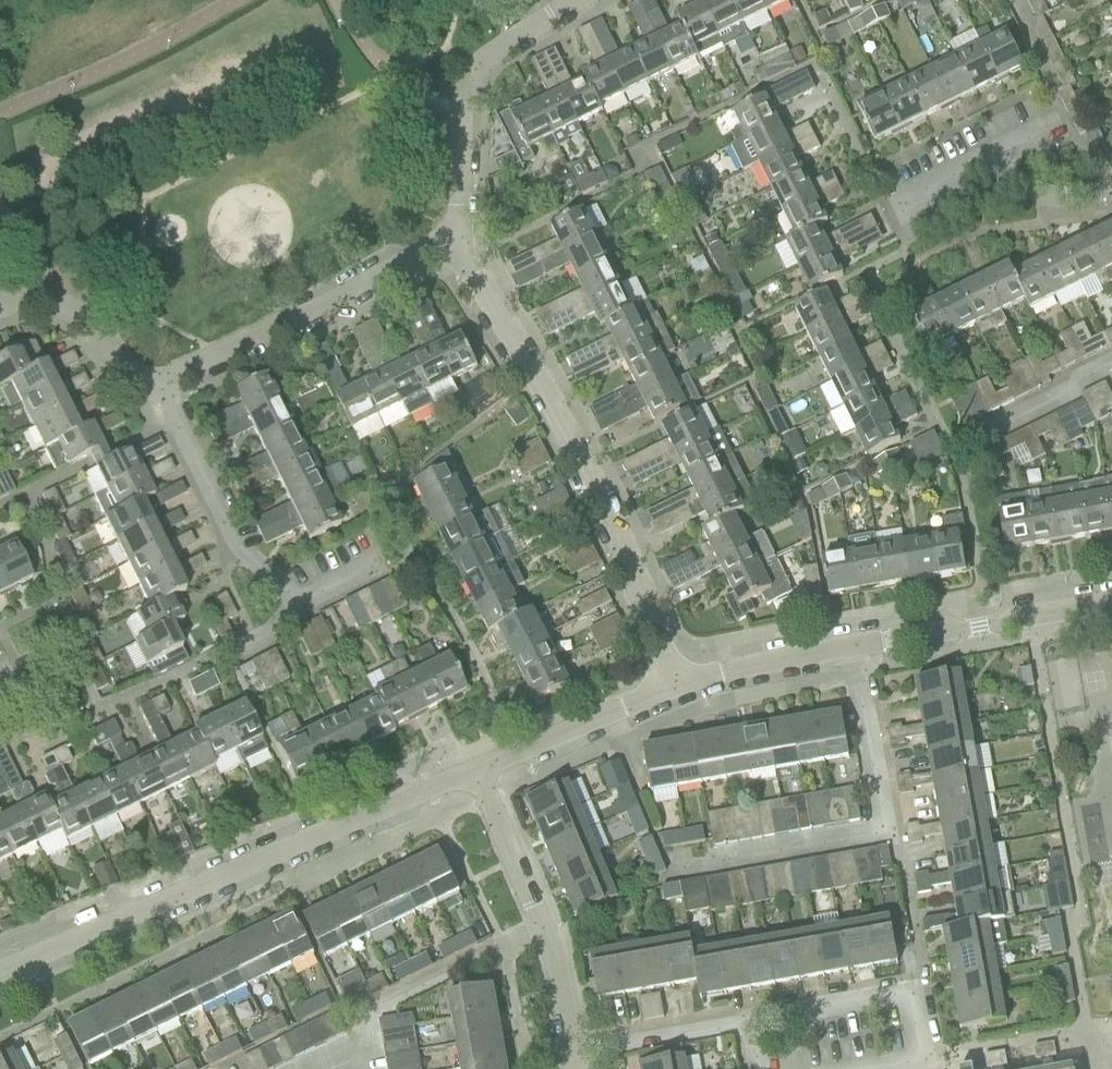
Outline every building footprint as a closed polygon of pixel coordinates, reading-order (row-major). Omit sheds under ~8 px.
[(638,2),(673,71),(697,59),(698,59),(693,49),(693,50),(681,27),(681,28),(669,34),(652,0),(643,0),(638,2)] [(690,12),(676,19),(681,28),(681,27),(693,50),(693,49),(698,59),(697,59),(698,62),(723,49),(717,37),(699,0),(684,0),(690,12)] [(717,37),(723,49),(748,37),(742,25),(729,0),(714,0),(699,0),(717,37)] [(742,25),(766,13),(760,0),(729,0),(742,25)] [(766,13),(792,0),(760,0),(766,13)] [(844,3),(850,15),(861,9),(862,8),(858,0),(849,0),(844,3)] [(1028,5),(1036,20),(1047,14),(1040,0),(1038,0),(1028,5)] [(645,46),(633,52),(648,83),(673,71),(638,2),(626,8),(645,46)] [(882,7),(871,12),(877,23),(889,18),(890,17),(884,6),(883,6),(882,7)] [(824,13),(813,18),(818,30),(830,24),(831,24),(825,12),(824,13)] [(871,12),(860,18),(865,29),(877,23),(871,12)] [(601,21),(589,27),(624,96),(648,83),(633,52),(620,59),(601,21)] [(1045,24),(1034,30),(1041,44),(1051,38),(1052,38),(1045,24)] [(582,77),(584,82),(585,81),(599,108),(600,108),(624,96),(589,27),(577,33),(596,70),(582,77)] [(974,34),(974,35),(980,46),(998,81),(1023,69),(1005,34),(992,41),(986,29),(974,34)] [(821,36),(827,48),(839,42),(833,30),(821,36)] [(980,46),(956,59),(973,93),(998,81),(980,46)] [(1057,47),(1045,53),(1052,66),(1062,61),(1063,60),(1057,47)] [(800,48),(790,53),(795,63),(805,58),(800,48)] [(554,50),(543,56),(577,125),(602,112),(600,108),(599,108),(585,81),(584,82),(573,87),(554,50)] [(543,56),(531,62),(545,91),(546,91),(550,99),(549,99),(537,106),(549,130),(552,137),(558,149),(569,143),(567,140),(581,133),(577,125),(543,56)] [(768,67),(764,69),(765,72),(766,73),(769,80),(795,67),(791,59),(790,56),(768,67)] [(956,59),(931,71),(948,106),(973,93),(956,59)] [(764,69),(752,75),(753,78),(755,80),(757,85),(769,80),(766,73),(765,72),(764,69)] [(1064,70),(1056,74),(1063,89),(1074,83),(1067,69),(1066,69),(1064,70)] [(931,71),(907,83),(924,118),(948,106),(931,71)] [(731,134),(736,145),(746,140),(747,140),(778,125),(772,112),(815,91),(806,72),(762,94),(765,100),(734,115),(741,129),(731,134)] [(907,83),(882,96),(899,130),(924,118),(907,83)] [(740,84),(729,89),(733,97),(744,92),(740,84)] [(1082,92),(1073,96),(1079,107),(1092,101),(1088,94),(1082,92)] [(1072,93),(1061,99),(1068,113),(1079,107),(1073,96),(1072,93)] [(899,130),(882,96),(857,108),(874,143),(899,130)] [(552,137),(537,106),(522,113),(518,104),(520,104),(519,102),(506,108),(508,113),(496,118),(494,114),(493,115),(512,154),(492,164),(499,176),(533,159),(528,149),(541,143),(546,154),(558,149),(552,137)] [(695,119),(690,110),(683,113),(687,123),(695,119)] [(1083,116),(1072,122),(1079,136),(1090,131),(1091,130),(1083,116)] [(743,173),(759,165),(814,138),(808,125),(784,137),(778,125),(747,140),(746,140),(736,145),(730,148),(743,173)] [(1100,135),(1088,141),(1095,156),(1107,150),(1100,135)] [(636,136),(625,141),(628,148),(640,143),(636,136)] [(759,165),(771,190),(803,174),(796,161),(819,149),(814,138),(759,165)] [(677,141),(655,151),(659,160),(681,150),(677,141)] [(574,179),(576,184),(589,178),(583,166),(571,173),(574,179)] [(609,167),(602,171),(608,183),(620,177),(616,170),(609,167)] [(659,168),(651,172),(660,192),(669,188),(659,168)] [(683,171),(671,177),(683,202),(695,196),(683,171)] [(602,173),(594,177),(599,187),(607,183),(602,173)] [(803,174),(771,190),(783,214),(838,187),(832,175),(832,174),(808,185),(803,174)] [(589,178),(576,184),(577,186),(578,187),(582,196),(594,189),(590,180),(589,178)] [(563,205),(582,196),(576,184),(574,179),(554,188),(563,205)] [(838,187),(783,214),(795,238),(796,239),(818,228),(827,223),(821,210),(820,210),(844,198),(838,187)] [(695,196),(683,202),(695,227),(707,221),(695,196)] [(507,200),(492,206),(498,221),(498,222),(514,216),(513,215),(512,213),(507,200)] [(585,217),(596,238),(607,232),(597,211),(585,217)] [(504,267),(511,280),(596,238),(585,217),(583,213),(552,228),(558,241),(504,267)] [(1087,239),(1109,284),(1111,283),(1111,227),(1087,239)] [(786,243),(798,268),(853,240),(847,228),(824,239),(818,228),(796,239),(795,238),(786,243)] [(716,235),(705,240),(709,248),(720,242),(716,235)] [(569,265),(576,278),(608,262),(596,238),(511,280),(516,291),(569,265)] [(1087,239),(1063,251),(1079,285),(1095,278),(1100,289),(1109,284),(1087,239)] [(853,240),(798,268),(810,293),(842,276),(836,264),(836,263),(859,252),(853,240)] [(785,274),(798,268),(786,243),(773,250),(785,274)] [(721,244),(708,251),(720,275),(734,269),(721,244)] [(1063,251),(1038,263),(1055,298),(1079,285),(1063,251)] [(558,302),(564,315),(620,287),(608,262),(576,278),(582,290),(558,302)] [(1038,263),(1014,275),(1013,275),(1025,300),(1024,300),(1029,310),(1055,298),(1038,263)] [(1009,266),(984,278),(1000,312),(1024,300),(1025,300),(1013,275),(1014,275),(1009,266)] [(734,269),(720,275),(732,300),(746,293),(734,269)] [(984,278),(959,290),(976,324),(990,317),(996,330),(1006,325),(1000,312),(984,278)] [(542,325),(538,327),(539,327),(540,327),(542,326),(548,337),(570,326),(593,314),(600,327),(605,325),(604,324),(632,311),(632,310),(620,287),(565,315),(543,325),(542,325)] [(959,290),(934,302),(951,336),(976,324),(959,290)] [(746,293),(732,300),(737,308),(752,301),(748,292),(746,293)] [(794,309),(807,334),(862,307),(856,295),(832,306),(826,293),(794,309)] [(425,296),(413,302),(452,381),(477,369),(461,336),(448,343),(425,296)] [(722,299),(710,305),(718,320),(730,314),(722,299)] [(425,355),(411,361),(427,393),(452,381),(413,302),(402,308),(425,355)] [(587,349),(565,360),(571,372),(568,373),(572,372),(594,361),(662,327),(656,315),(654,316),(647,302),(636,308),(632,310),(632,311),(604,324),(605,325),(611,337),(587,349)] [(951,336),(934,302),(909,315),(925,349),(951,336)] [(747,303),(737,309),(742,320),(753,315),(747,303)] [(807,334),(819,359),(851,343),(844,330),(868,318),(862,307),(807,334)] [(376,321),(364,327),(402,405),(409,418),(433,406),(427,393),(411,361),(399,367),(376,321)] [(1083,324),(1071,331),(1085,359),(1098,353),(1083,324)] [(375,379),(362,386),(378,418),(402,405),(364,327),(352,333),(375,379)] [(623,361),(629,374),(661,358),(675,352),(662,327),(594,362),(599,373),(623,361)] [(1067,352),(1055,359),(1061,371),(1085,359),(1071,331),(1060,336),(1067,352)] [(819,359),(831,383),(886,356),(880,343),(857,355),(851,343),(819,359)] [(10,385),(10,384),(32,373),(32,372),(44,366),(33,344),(20,350),(18,345),(5,351),(8,357),(0,361),(0,390),(10,385)] [(378,418),(362,386),(350,392),(327,345),(314,352),(352,430),(378,418)] [(746,354),(750,363),(758,358),(754,349),(746,354)] [(1036,355),(1024,360),(1024,361),(1038,389),(1050,384),(1047,378),(1036,355)] [(886,356),(831,383),(844,408),(875,392),(869,379),(892,368),(886,356)] [(588,410),(595,423),(674,383),(661,358),(629,374),(635,386),(588,410)] [(758,358),(750,363),(755,372),(763,368),(758,358)] [(1017,376),(1004,382),(1013,402),(1026,395),(1038,389),(1024,361),(1024,360),(1014,366),(1012,366),(1017,376)] [(10,385),(20,406),(56,388),(49,375),(54,372),(50,363),(44,366),(32,372),(32,373),(10,384),(10,385)] [(674,383),(595,423),(600,433),(647,410),(654,424),(700,401),(687,376),(674,383)] [(204,425),(210,437),(278,403),(266,377),(234,393),(241,406),(204,425)] [(987,379),(975,385),(989,414),(1001,408),(987,379)] [(1084,401),(1095,423),(1107,417),(1105,413),(1111,410),(1111,398),(1105,383),(1081,395),(1084,401)] [(20,406),(31,428),(67,410),(60,397),(66,394),(61,385),(56,388),(20,406)] [(766,385),(754,391),(766,415),(777,409),(778,409),(766,385)] [(989,414),(975,385),(963,391),(966,398),(953,404),(964,426),(989,414)] [(841,440),(856,432),(911,405),(905,393),(881,404),(875,392),(844,408),(830,415),(828,415),(841,440)] [(252,430),(259,443),(291,427),(278,403),(210,437),(216,449),(252,430)] [(516,403),(504,412),(516,428),(528,419),(516,403)] [(911,405),(856,432),(868,458),(900,442),(894,428),(917,417),(911,405)] [(31,428),(43,452),(57,445),(56,444),(78,433),(71,419),(77,416),(72,407),(67,410),(31,428)] [(1069,408),(1057,414),(1071,443),(1083,437),(1069,408)] [(777,409),(766,415),(774,431),(785,426),(785,425),(777,409)] [(651,464),(706,436),(694,411),(662,428),(668,440),(645,452),(651,464)] [(1071,443),(1057,414),(1044,420),(1059,449),(1071,443)] [(57,445),(43,452),(54,474),(89,457),(92,463),(95,470),(109,463),(106,456),(96,436),(101,433),(97,424),(91,427),(91,426),(78,433),(56,444),(57,445)] [(228,474),(234,486),(303,452),(291,427),(259,443),(265,456),(228,474)] [(1045,456),(1031,427),(1018,433),(1033,462),(1045,456)] [(651,464),(628,475),(634,487),(680,464),(686,477),(731,455),(719,430),(706,436),(651,464)] [(910,444),(916,456),(929,450),(922,438),(910,444)] [(510,455),(516,466),(545,452),(539,441),(510,455)] [(357,444),(350,447),(354,456),(361,452),(357,444)] [(800,446),(785,454),(790,463),(804,455),(800,446)] [(990,447),(978,453),(992,482),(1005,476),(990,447)] [(130,452),(109,463),(95,470),(106,492),(141,474),(135,461),(141,458),(136,450),(131,452),(130,452)] [(277,480),(283,492),(315,476),(303,452),(234,486),(240,498),(277,480)] [(425,481),(415,486),(428,511),(462,494),(450,469),(454,467),(447,452),(420,471),(425,481)] [(545,452),(516,466),(523,479),(551,465),(545,452)] [(896,452),(886,458),(891,468),(901,462),(896,452)] [(675,513),(743,479),(731,455),(686,477),(693,489),(669,501),(675,513)] [(886,458),(873,464),(879,474),(891,468),(886,458)] [(802,459),(791,464),(797,476),(807,470),(802,459)] [(327,470),(315,476),(283,492),(290,505),(253,523),(259,535),(328,501),(339,495),(327,470)] [(106,492),(94,498),(105,520),(117,514),(153,497),(147,486),(146,483),(152,480),(147,471),(141,474),(106,492)] [(845,477),(834,483),(840,493),(850,488),(845,477)] [(711,526),(756,504),(743,479),(675,513),(681,526),(705,514),(711,526)] [(1080,499),(1087,537),(1111,533),(1111,520),(1107,494),(1105,480),(1093,483),(1095,496),(1080,499)] [(834,483),(822,489),(827,500),(840,493),(834,483)] [(1061,488),(1051,490),(1053,504),(1060,542),(1087,537),(1080,499),(1065,502),(1064,502),(1061,488)] [(535,504),(541,516),(570,501),(564,490),(535,504)] [(1033,507),(1026,509),(1033,547),(1060,542),(1053,504),(1051,490),(1038,492),(1040,506),(1037,507),(1033,507)] [(428,511),(440,535),(475,518),(462,494),(428,511)] [(146,514),(156,509),(158,508),(153,497),(117,514),(105,520),(116,542),(151,525),(146,514)] [(1010,497),(995,500),(1004,546),(1005,550),(1005,552),(1033,547),(1026,509),(1012,511),(1010,497)] [(56,498),(45,504),(52,519),(59,516),(64,513),(56,498)] [(328,501),(259,535),(265,547),(301,529),(308,542),(340,526),(328,501)] [(570,501),(541,516),(547,528),(576,513),(570,501)] [(800,502),(789,508),(793,516),(804,511),(800,502)] [(475,518),(440,535),(452,560),(500,536),(511,531),(499,506),(475,518)] [(708,545),(699,549),(705,560),(745,540),(746,539),(737,522),(734,516),(733,515),(711,526),(711,527),(702,531),(708,545)] [(944,537),(931,540),(938,577),(966,572),(959,536),(965,535),(962,517),(941,520),(944,537)] [(116,542),(127,565),(162,547),(155,534),(161,531),(157,522),(151,525),(116,542)] [(62,523),(50,529),(58,544),(63,541),(69,538),(62,523)] [(695,565),(666,579),(673,592),(721,568),(727,580),(758,564),(759,565),(774,557),(762,534),(761,533),(761,532),(746,539),(745,540),(705,560),(705,561),(696,566),(695,565)] [(512,561),(500,536),(452,560),(465,585),(499,567),(512,561)] [(559,553),(565,565),(594,551),(588,539),(559,553)] [(931,540),(904,544),(911,582),(938,577),(931,540)] [(127,565),(138,587),(173,570),(166,556),(172,553),(168,544),(162,547),(127,565)] [(904,544),(877,549),(884,587),(911,582),(904,544)] [(0,552),(0,579),(6,592),(32,580),(15,545),(0,552)] [(67,549),(55,554),(62,569),(74,563),(67,549)] [(877,549),(850,554),(857,591),(884,587),(877,549)] [(594,551),(565,565),(571,577),(599,563),(594,551)] [(661,568),(666,579),(695,565),(690,554),(661,568)] [(857,591),(850,554),(822,559),(829,596),(857,591)] [(758,564),(727,580),(733,593),(724,598),(737,623),(746,619),(746,617),(755,612),(750,601),(761,596),(766,607),(792,594),(774,557),(759,565),(758,564)] [(465,585),(477,609),(511,592),(524,585),(512,561),(499,567),(465,585)] [(138,587),(149,610),(177,596),(177,597),(184,593),(177,579),(183,576),(179,567),(173,570),(138,587)] [(804,569),(809,600),(822,598),(817,567),(804,569)] [(78,571),(66,576),(74,592),(80,589),(85,586),(78,571)] [(391,579),(378,585),(393,613),(405,607),(391,579)] [(366,591),(353,597),(368,626),(380,620),(366,591)] [(477,609),(489,634),(524,616),(523,616),(511,592),(477,609)] [(610,604),(604,592),(576,606),(582,618),(610,604)] [(83,595),(71,601),(79,616),(85,613),(91,611),(83,595)] [(137,616),(136,617),(147,638),(156,634),(175,625),(182,621),(175,607),(181,604),(177,597),(177,596),(156,606),(149,610),(137,616)] [(368,626),(353,597),(342,603),(356,632),(368,626)] [(812,605),(798,607),(800,619),(814,616),(812,605)] [(506,644),(511,654),(545,636),(533,611),(523,616),(524,616),(489,634),(497,649),(506,644)] [(588,630),(594,642),(623,628),(617,616),(588,630)] [(318,619),(306,625),(320,654),(333,648),(318,619)] [(89,621),(77,627),(84,642),(90,639),(96,636),(89,621)] [(136,644),(135,645),(136,648),(146,667),(152,680),(187,663),(186,661),(181,650),(173,635),(179,632),(175,625),(156,634),(147,638),(136,644)] [(320,654),(306,625),(294,631),(309,660),(320,654)] [(623,628),(594,642),(600,654),(629,640),(623,628)] [(511,654),(523,678),(558,661),(545,636),(511,654)] [(413,654),(421,670),(439,705),(464,692),(446,657),(435,663),(427,646),(413,654)] [(94,647),(82,652),(89,666),(101,660),(94,647)] [(273,652),(261,658),(276,686),(288,680),(273,652)] [(276,686),(261,658),(249,664),(264,692),(276,686)] [(400,661),(389,667),(414,717),(439,705),(421,670),(408,677),(400,661)] [(558,661),(523,678),(536,703),(570,686),(558,661)] [(371,695),(374,700),(374,699),(390,730),(391,729),(414,717),(389,667),(377,673),(385,688),(371,695)] [(1021,689),(1034,687),(1031,668),(1017,671),(1021,689)] [(98,671),(87,677),(95,693),(106,687),(98,671)] [(919,707),(966,699),(966,698),(964,698),(960,676),(962,675),(961,674),(960,674),(960,673),(915,681),(916,682),(915,682),(915,683),(916,683),(920,706),(919,706),(919,707)] [(211,674),(200,679),(207,694),(218,688),(211,674)] [(207,694),(200,679),(187,685),(194,700),(207,694)] [(161,698),(150,703),(157,718),(168,713),(161,698)] [(374,700),(350,712),(368,747),(393,734),(391,729),(390,730),(374,699),(374,700)] [(924,731),(970,724),(970,723),(969,723),(965,699),(966,699),(919,707),(920,707),(923,725),(924,731)] [(146,759),(163,793),(188,781),(171,747),(156,718),(157,718),(150,703),(137,710),(156,747),(158,746),(161,752),(146,759)] [(235,752),(241,765),(266,752),(243,705),(218,717),(235,752)] [(350,712),(325,724),(343,759),(368,747),(350,712)] [(815,718),(823,762),(823,763),(825,763),(824,762),(825,762),(847,758),(847,759),(848,759),(848,758),(849,758),(841,714),(840,714),(840,713),(839,713),(839,714),(816,718),(816,717),(815,718)] [(319,772),(301,737),(290,715),(279,721),(285,735),(272,742),(294,784),(319,772)] [(218,717),(192,730),(194,735),(195,735),(210,765),(211,764),(213,769),(218,777),(241,766),(241,765),(235,752),(218,717)] [(791,722),(799,768),(800,767),(800,766),(823,762),(815,718),(792,723),(792,722),(791,722)] [(112,722),(101,728),(108,743),(113,753),(124,748),(112,722)] [(766,726),(774,771),(774,772),(775,772),(775,771),(798,767),(799,768),(791,722),(791,723),(767,727),(767,726),(766,726)] [(325,724),(301,737),(319,772),(343,759),(325,724)] [(927,756),(974,748),(974,747),(973,747),(969,724),(970,724),(924,731),(923,725),(901,729),(903,741),(925,737),(928,755),(927,755),(927,756)] [(903,745),(903,741),(901,729),(900,725),(888,727),(891,747),(903,745)] [(742,730),(750,776),(751,776),(751,775),(774,771),(766,726),(765,726),(766,727),(743,731),(742,730)] [(101,728),(89,734),(96,748),(108,743),(101,728)] [(717,735),(717,736),(725,780),(726,781),(727,781),(726,779),(749,775),(750,776),(742,730),(741,730),(742,732),(719,736),(718,734),(717,735)] [(171,747),(188,781),(213,769),(211,764),(210,765),(195,735),(194,735),(171,747)] [(693,739),(693,740),(701,784),(701,785),(702,785),(702,784),(725,780),(717,736),(694,740),(694,739),(693,739)] [(668,743),(668,744),(676,788),(676,789),(677,789),(677,788),(701,784),(693,740),(669,744),(669,743),(668,743)] [(676,788),(668,744),(646,748),(645,747),(644,747),(644,749),(643,749),(651,793),(652,792),(652,794),(653,793),(653,792),(676,788)] [(122,771),(139,805),(163,793),(146,759),(133,765),(131,761),(133,760),(134,756),(130,748),(127,747),(124,748),(113,753),(112,754),(121,771),(122,771)] [(933,780),(979,772),(978,772),(973,749),(975,748),(974,748),(927,756),(928,757),(928,756),(932,775),(933,780)] [(64,749),(52,754),(59,769),(71,763),(64,749)] [(17,811),(34,845),(35,845),(59,833),(60,832),(48,807),(49,807),(44,797),(30,804),(28,800),(31,798),(32,795),(28,787),(24,786),(21,787),(3,750),(0,751),(0,776),(8,793),(17,811)] [(57,791),(44,797),(49,807),(48,807),(60,832),(59,833),(64,842),(89,830),(72,795),(59,769),(52,754),(39,761),(46,775),(45,775),(44,779),(48,788),(53,788),(55,787),(57,791)] [(606,767),(600,770),(610,793),(629,785),(626,778),(623,772),(619,762),(615,763),(606,767)] [(97,783),(114,818),(139,805),(122,771),(121,771),(97,783)] [(936,805),(983,797),(982,797),(978,773),(979,773),(979,772),(933,780),(932,775),(909,779),(911,790),(933,786),(937,805),(936,805)] [(912,794),(911,790),(909,779),(909,774),(896,776),(900,796),(912,794)] [(0,776),(0,797),(8,793),(0,776)] [(97,783),(72,795),(89,830),(97,845),(121,833),(114,818),(113,815),(97,783)] [(525,802),(535,826),(578,808),(568,784),(525,802)] [(854,789),(842,791),(848,823),(860,821),(854,789)] [(842,791),(830,793),(836,825),(848,823),(842,791)] [(619,802),(611,806),(616,818),(626,814),(639,808),(633,796),(632,792),(618,797),(619,799),(620,802),(619,802)] [(830,793),(818,795),(823,827),(836,825),(830,793)] [(818,795),(805,797),(811,830),(823,827),(818,795)] [(805,797),(793,800),(799,832),(811,830),(805,797)] [(941,830),(987,822),(987,821),(986,821),(982,798),(983,798),(983,797),(936,805),(936,806),(937,806),(940,825),(941,830)] [(793,800),(781,802),(786,834),(799,832),(793,800)] [(781,802),(768,804),(774,836),(786,834),(781,802)] [(768,804),(756,806),(762,838),(774,836),(768,804)] [(756,806),(744,808),(749,840),(762,838),(756,806)] [(535,826),(545,848),(588,830),(578,808),(535,826)] [(639,808),(626,814),(633,831),(646,825),(639,808)] [(744,808),(731,810),(737,843),(749,840),(744,808)] [(731,810),(719,813),(725,845),(737,843),(731,810)] [(0,819),(0,836),(10,857),(34,845),(17,811),(0,819)] [(725,845),(719,813),(707,815),(713,847),(725,845)] [(944,855),(992,846),(992,845),(990,846),(986,823),(987,823),(987,822),(941,830),(940,825),(918,829),(920,839),(942,835),(945,854),(944,854),(944,855)] [(921,844),(920,839),(918,829),(917,824),(905,826),(909,846),(921,844)] [(687,845),(704,842),(702,828),(684,831),(687,845)] [(588,830),(545,848),(555,871),(598,853),(599,853),(598,852),(597,852),(588,830)] [(669,848),(687,845),(684,831),(666,834),(669,848)] [(169,835),(156,841),(167,865),(181,859),(169,835)] [(10,857),(0,836),(0,862),(10,857)] [(638,843),(646,860),(659,854),(652,837),(638,843)] [(950,879),(996,871),(996,870),(994,870),(990,847),(992,847),(992,846),(944,855),(944,856),(946,856),(949,873),(950,879)] [(887,847),(876,849),(880,870),(890,868),(887,847)] [(876,849),(864,851),(870,884),(882,882),(880,870),(876,849)] [(417,862),(416,862),(437,904),(438,903),(437,902),(457,893),(458,894),(459,893),(459,892),(460,891),(467,888),(457,866),(449,870),(440,851),(439,852),(438,851),(437,851),(438,853),(417,863),(417,862)] [(864,851),(852,853),(857,886),(870,884),(864,851)] [(598,853),(555,871),(565,894),(608,876),(608,875),(607,876),(597,854),(599,853),(598,853)] [(852,853),(839,855),(845,888),(857,886),(852,853)] [(659,854),(646,860),(653,877),(666,871),(659,854)] [(839,855),(827,857),(833,891),(845,888),(839,855)] [(827,857),(815,860),(821,893),(833,891),(827,857)] [(815,860),(803,862),(808,895),(821,893),(815,860)] [(394,873),(414,914),(415,915),(416,915),(415,913),(436,903),(436,904),(437,904),(416,862),(415,862),(416,864),(395,874),(394,873)] [(803,862),(790,864),(796,897),(808,895),(803,862)] [(92,870),(102,892),(117,886),(107,864),(92,870)] [(790,864),(778,866),(784,899),(796,897),(790,864)] [(778,866),(766,868),(772,901),(784,899),(778,866)] [(766,868),(753,871),(759,904),(772,901),(766,868)] [(949,873),(927,877),(929,888),(951,884),(954,903),(953,903),(953,904),(998,896),(1001,895),(1010,893),(1013,893),(1009,868),(996,871),(950,879),(949,873)] [(753,871),(741,873),(747,906),(759,904),(753,871)] [(393,875),(372,885),(392,925),(392,926),(393,926),(392,924),(413,914),(414,915),(415,915),(414,914),(394,873),(393,873),(393,875)] [(741,873),(729,875),(735,908),(747,906),(741,873)] [(930,892),(929,888),(927,877),(926,873),(914,875),(917,894),(930,892)] [(729,875),(717,877),(723,910),(735,908),(729,875)] [(608,876),(565,894),(575,918),(617,900),(617,899),(618,899),(618,898),(616,898),(607,877),(609,876),(608,876)] [(723,910),(717,877),(704,879),(710,909),(710,912),(723,910)] [(704,879),(679,884),(682,897),(685,913),(710,909),(704,879)] [(1069,883),(1055,886),(1056,892),(1057,896),(1060,910),(1073,908),(1070,889),(1069,883)] [(371,886),(350,896),(369,936),(370,937),(371,937),(370,935),(391,925),(392,926),(392,925),(372,885),(372,884),(370,885),(371,886)] [(682,897),(679,884),(662,887),(664,901),(682,897)] [(950,916),(922,921),(925,934),(942,931),(1004,921),(1014,919),(1010,893),(1001,895),(998,896),(953,904),(953,905),(954,905),(957,918),(950,919),(950,916)] [(327,905),(327,906),(348,948),(349,948),(348,947),(369,936),(370,938),(370,937),(369,936),(350,896),(350,895),(348,895),(349,896),(328,907),(327,905)] [(305,918),(304,918),(314,938),(324,959),(325,958),(325,959),(327,959),(326,958),(347,947),(347,949),(348,948),(327,906),(326,906),(327,907),(306,917),(306,916),(305,916),(305,918)] [(292,915),(272,925),(292,965),(312,954),(313,956),(315,955),(314,954),(315,953),(305,933),(295,913),(294,914),(293,912),(292,913),(292,915)] [(865,922),(864,922),(872,969),(873,969),(873,968),(895,964),(895,965),(897,964),(897,963),(898,963),(890,919),(888,919),(888,918),(887,918),(887,919),(865,923),(865,922)] [(1060,919),(1047,922),(1049,938),(1063,935),(1060,919)] [(0,924),(0,931),(1,934),(14,928),(10,920),(0,924)] [(947,955),(947,956),(994,947),(1005,945),(1001,922),(1004,922),(1004,921),(942,931),(943,933),(944,932),(948,955),(947,955)] [(840,927),(839,927),(848,973),(848,972),(871,968),(872,969),(864,922),(864,924),(840,928),(840,927)] [(270,926),(250,936),(269,976),(290,965),(291,967),(292,966),(292,965),(272,925),(271,924),(270,924),(270,926)] [(815,931),(823,978),(823,977),(847,972),(847,973),(848,973),(839,927),(839,928),(816,932),(815,931)] [(792,935),(790,935),(799,982),(799,981),(822,977),(822,978),(823,978),(815,931),(814,931),(814,932),(792,936),(792,935)] [(471,932),(455,941),(461,953),(477,944),(471,932)] [(227,946),(226,946),(247,988),(248,988),(247,987),(268,977),(268,978),(270,977),(269,976),(250,936),(249,935),(248,935),(248,936),(227,947),(227,946)] [(767,939),(766,940),(774,986),(775,986),(775,985),(798,981),(798,982),(799,982),(790,935),(790,937),(767,941),(767,939)] [(1063,935),(1049,938),(1053,956),(1066,953),(1063,935)] [(665,942),(673,986),(696,982),(697,983),(693,954),(690,937),(689,938),(689,936),(687,936),(688,938),(670,941),(665,942)] [(641,945),(640,945),(648,992),(649,992),(649,990),(672,986),(672,988),(673,988),(665,942),(665,940),(664,941),(664,942),(641,946),(641,945)] [(742,943),(741,943),(750,991),(750,990),(773,985),(773,987),(774,986),(766,940),(765,940),(765,941),(742,945),(742,943)] [(461,953),(455,941),(438,949),(444,961),(461,953)] [(741,945),(717,950),(725,994),(749,990),(749,991),(750,991),(741,943),(741,944),(741,945)] [(639,946),(616,951),(624,995),(648,991),(648,992),(640,945),(639,945),(639,946)] [(226,948),(205,958),(225,999),(225,998),(246,988),(246,989),(247,988),(226,946),(225,946),(226,948)] [(948,957),(952,980),(996,972),(992,949),(994,949),(994,947),(947,956),(947,957),(948,957)] [(716,950),(693,954),(700,998),(701,999),(702,999),(702,998),(724,994),(724,995),(725,995),(725,994),(717,950),(717,948),(716,948),(716,950)] [(624,995),(616,951),(616,949),(614,949),(614,951),(593,955),(593,953),(591,953),(592,955),(590,955),(598,999),(599,999),(599,1000),(601,1000),(600,999),(623,995),(623,996),(624,996),(624,995)] [(427,954),(410,963),(416,975),(433,967),(427,954)] [(182,968),(203,1010),(202,1009),(223,999),(224,1000),(225,999),(205,958),(204,957),(203,958),(203,959),(183,969),(182,968)] [(416,975),(410,963),(394,971),(400,983),(416,975)] [(1055,969),(1058,987),(1072,984),(1069,966),(1055,969)] [(160,979),(159,979),(180,1020),(201,1009),(202,1011),(203,1010),(182,968),(181,968),(181,970),(160,980),(160,979)] [(953,982),(957,1005),(1002,997),(1002,996),(1001,997),(996,973),(998,973),(998,972),(996,972),(952,980),(951,980),(952,982),(953,982)] [(382,976),(366,984),(372,997),(388,989),(382,976)] [(137,990),(156,1029),(158,1032),(157,1031),(179,1021),(179,1022),(180,1021),(180,1020),(159,979),(158,980),(158,981),(156,982),(138,991),(137,990)] [(372,997),(366,984),(349,993),(355,1005),(372,997)] [(1072,984),(1058,987),(1061,1005),(1075,1003),(1072,984)] [(448,994),(453,1020),(497,1012),(492,986),(448,994)] [(115,1001),(114,1001),(135,1042),(156,1032),(156,1033),(158,1032),(156,1029),(137,990),(136,991),(136,992),(116,1002),(115,1001)] [(315,1015),(332,1007),(326,994),(309,1002),(315,1015)] [(660,994),(649,996),(653,1020),(664,1018),(660,994)] [(653,1020),(649,996),(639,998),(643,1022),(653,1020)] [(1002,997),(957,1005),(955,1005),(956,1006),(957,1006),(961,1028),(959,1028),(960,1029),(961,1029),(961,1030),(1005,1022),(1005,1021),(1006,1021),(1006,1020),(1005,1020),(1001,998),(1002,998),(1002,997)] [(92,1012),(91,1012),(92,1014),(112,1053),(112,1055),(113,1054),(113,1053),(134,1042),(134,1044),(135,1043),(135,1042),(114,1001),(114,1002),(114,1003),(93,1013),(92,1012)] [(299,1023),(315,1015),(309,1002),(293,1011),(299,1023)] [(599,1005),(603,1028),(614,1026),(610,1003),(599,1005)] [(453,1020),(457,1044),(501,1036),(497,1012),(453,1020)] [(335,1013),(324,1018),(335,1038),(345,1033),(335,1013)] [(71,1025),(69,1025),(79,1045),(89,1065),(90,1066),(91,1065),(90,1064),(112,1053),(92,1014),(71,1024),(71,1023),(70,1023),(71,1025)] [(413,1026),(411,1014),(378,1020),(380,1032),(413,1026)] [(281,1016),(265,1025),(271,1037),(287,1029),(281,1016)] [(324,1018),(314,1023),(324,1043),(335,1038),(324,1018)] [(314,1023),(304,1028),(314,1048),(324,1043),(314,1023)] [(271,1037),(265,1025),(248,1033),(254,1045),(271,1037)] [(415,1038),(413,1026),(380,1032),(383,1045),(415,1038)] [(304,1028),(294,1033),(304,1053),(314,1048),(304,1028)] [(294,1033),(284,1038),(294,1058),(304,1053),(294,1033)] [(54,1041),(62,1057),(75,1051),(66,1035),(54,1041)] [(501,1036),(457,1044),(462,1068),(506,1061),(501,1036)] [(284,1038),(273,1043),(283,1064),(294,1058),(284,1038)] [(418,1051),(415,1038),(383,1045),(385,1057),(418,1051)] [(236,1039),(220,1047),(225,1060),(242,1051),(236,1039)] [(273,1043),(263,1048),(273,1068),(283,1064),(273,1043)] [(1051,1059),(1055,1058),(1053,1044),(1033,1048),(1036,1061),(1040,1060),(1042,1068),(1053,1068),(1051,1059)] [(684,1060),(685,1060),(685,1059),(684,1059),(681,1046),(637,1054),(640,1067),(639,1067),(639,1068),(640,1068),(685,1068),(684,1060)] [(225,1060),(220,1047),(203,1055),(209,1067),(225,1060)] [(253,1053),(261,1068),(272,1068),(273,1068),(263,1048),(253,1053)] [(62,1057),(68,1068),(80,1068),(83,1068),(75,1051),(62,1057)] [(418,1051),(385,1057),(387,1068),(388,1068),(420,1063),(418,1051)] [(1002,1067),(1007,1066),(1004,1052),(985,1056),(987,1068),(990,1068),(991,1068),(1002,1068),(1002,1067)] [(14,1055),(16,1055),(15,1053),(14,1054),(13,1053),(0,1059),(0,1068),(21,1068),(14,1055)] [(253,1053),(243,1058),(248,1068),(261,1068),(253,1053)] [(175,1068),(195,1068),(191,1061),(175,1068)] [(462,1068),(507,1068),(506,1061),(462,1068)]
